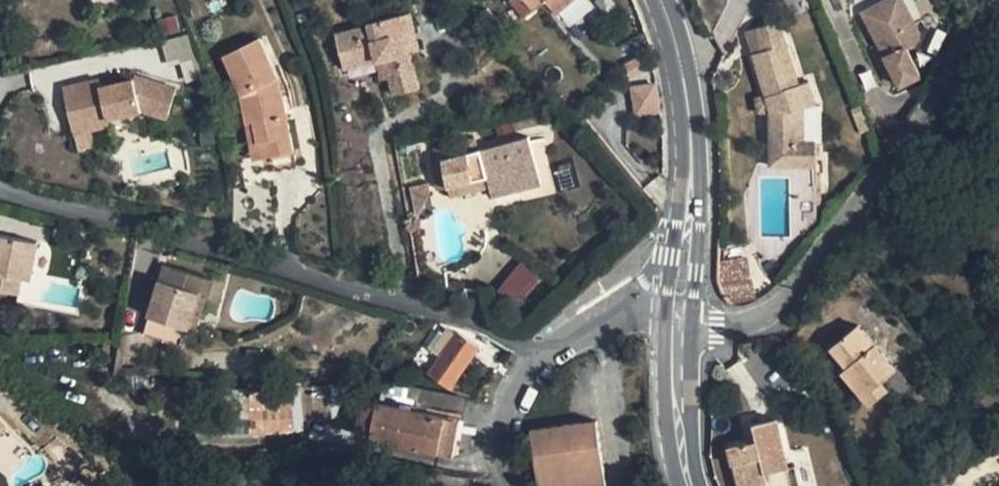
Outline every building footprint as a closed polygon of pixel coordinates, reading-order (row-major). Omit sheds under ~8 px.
[(181,10),(191,8),(188,0),(177,0),(181,10)] [(534,8),(544,0),(527,0),(534,8)] [(560,9),(570,0),(552,0),(560,9)] [(879,44),(908,29),(916,44),(920,32),(903,0),(894,0),(864,16),(879,44)] [(336,34),(344,69),(378,60),(383,79),(391,77),(395,94),(420,88),(412,52),(420,50),(411,12),(369,22),(370,26),(336,34)] [(772,111),(772,133),(772,167),(816,166),(816,139),(807,138),(806,107),(817,103),(810,80),(800,84),(780,19),(747,31),(772,111)] [(879,44),(902,85),(922,74),(908,48),(916,44),(908,29),(879,44)] [(243,96),(256,159),(294,151),(284,96),(278,78),(260,37),(225,55),(243,96)] [(101,77),(64,84),(72,120),(106,113),(107,118),(142,111),(167,120),(178,89),(135,75),(135,79),(102,86),(101,77)] [(633,116),(659,114),(656,84),(630,86),(633,116)] [(852,108),(863,133),(872,129),(862,104),(852,108)] [(756,133),(772,133),(772,111),(757,110),(756,133)] [(106,113),(72,120),(74,133),(109,125),(107,118),(106,113)] [(488,176),(491,188),(494,196),(542,184),(529,137),(432,162),(439,189),(447,187),(488,176)] [(802,172),(803,205),(822,204),(821,172),(802,172)] [(488,176),(447,187),(450,198),(491,188),(488,176)] [(410,187),(417,219),(431,191),(429,183),(410,187)] [(32,279),(38,241),(0,234),(0,290),(19,293),(22,277),(32,279)] [(38,241),(32,279),(43,281),(50,243),(38,241)] [(748,256),(718,261),(718,264),(718,273),(717,278),(717,279),(718,282),(718,284),(719,287),(720,288),(753,282),(748,256)] [(497,289),(517,306),(540,279),(519,262),(497,289)] [(160,279),(150,315),(191,328),(202,292),(208,294),(212,280),(164,265),(160,279)] [(191,328),(150,315),(144,334),(184,347),(191,328)] [(843,371),(871,404),(889,389),(883,381),(898,369),(861,324),(832,347),(848,367),(843,371)] [(433,348),(443,334),(440,331),(429,346),(433,348)] [(443,334),(433,348),(442,354),(456,335),(449,331),(446,335),(443,334)] [(480,346),(458,332),(456,335),(442,354),(464,369),(480,346)] [(452,387),(458,377),(464,369),(442,354),(430,372),(452,387)] [(251,420),(250,435),(250,437),(290,434),(302,420),(300,390),(300,384),(249,390),(251,420)] [(364,387),(300,390),(302,420),(361,418),(365,401),(364,387)] [(251,420),(249,390),(219,389),(220,420),(226,420),(251,420)] [(365,401),(361,418),(357,438),(454,457),(462,420),(365,401)] [(741,485),(801,485),(796,466),(789,468),(778,419),(755,424),(758,440),(731,446),(741,485)] [(251,420),(226,420),(227,435),(250,435),(251,420)] [(539,485),(607,485),(598,420),(532,429),(539,485)]
